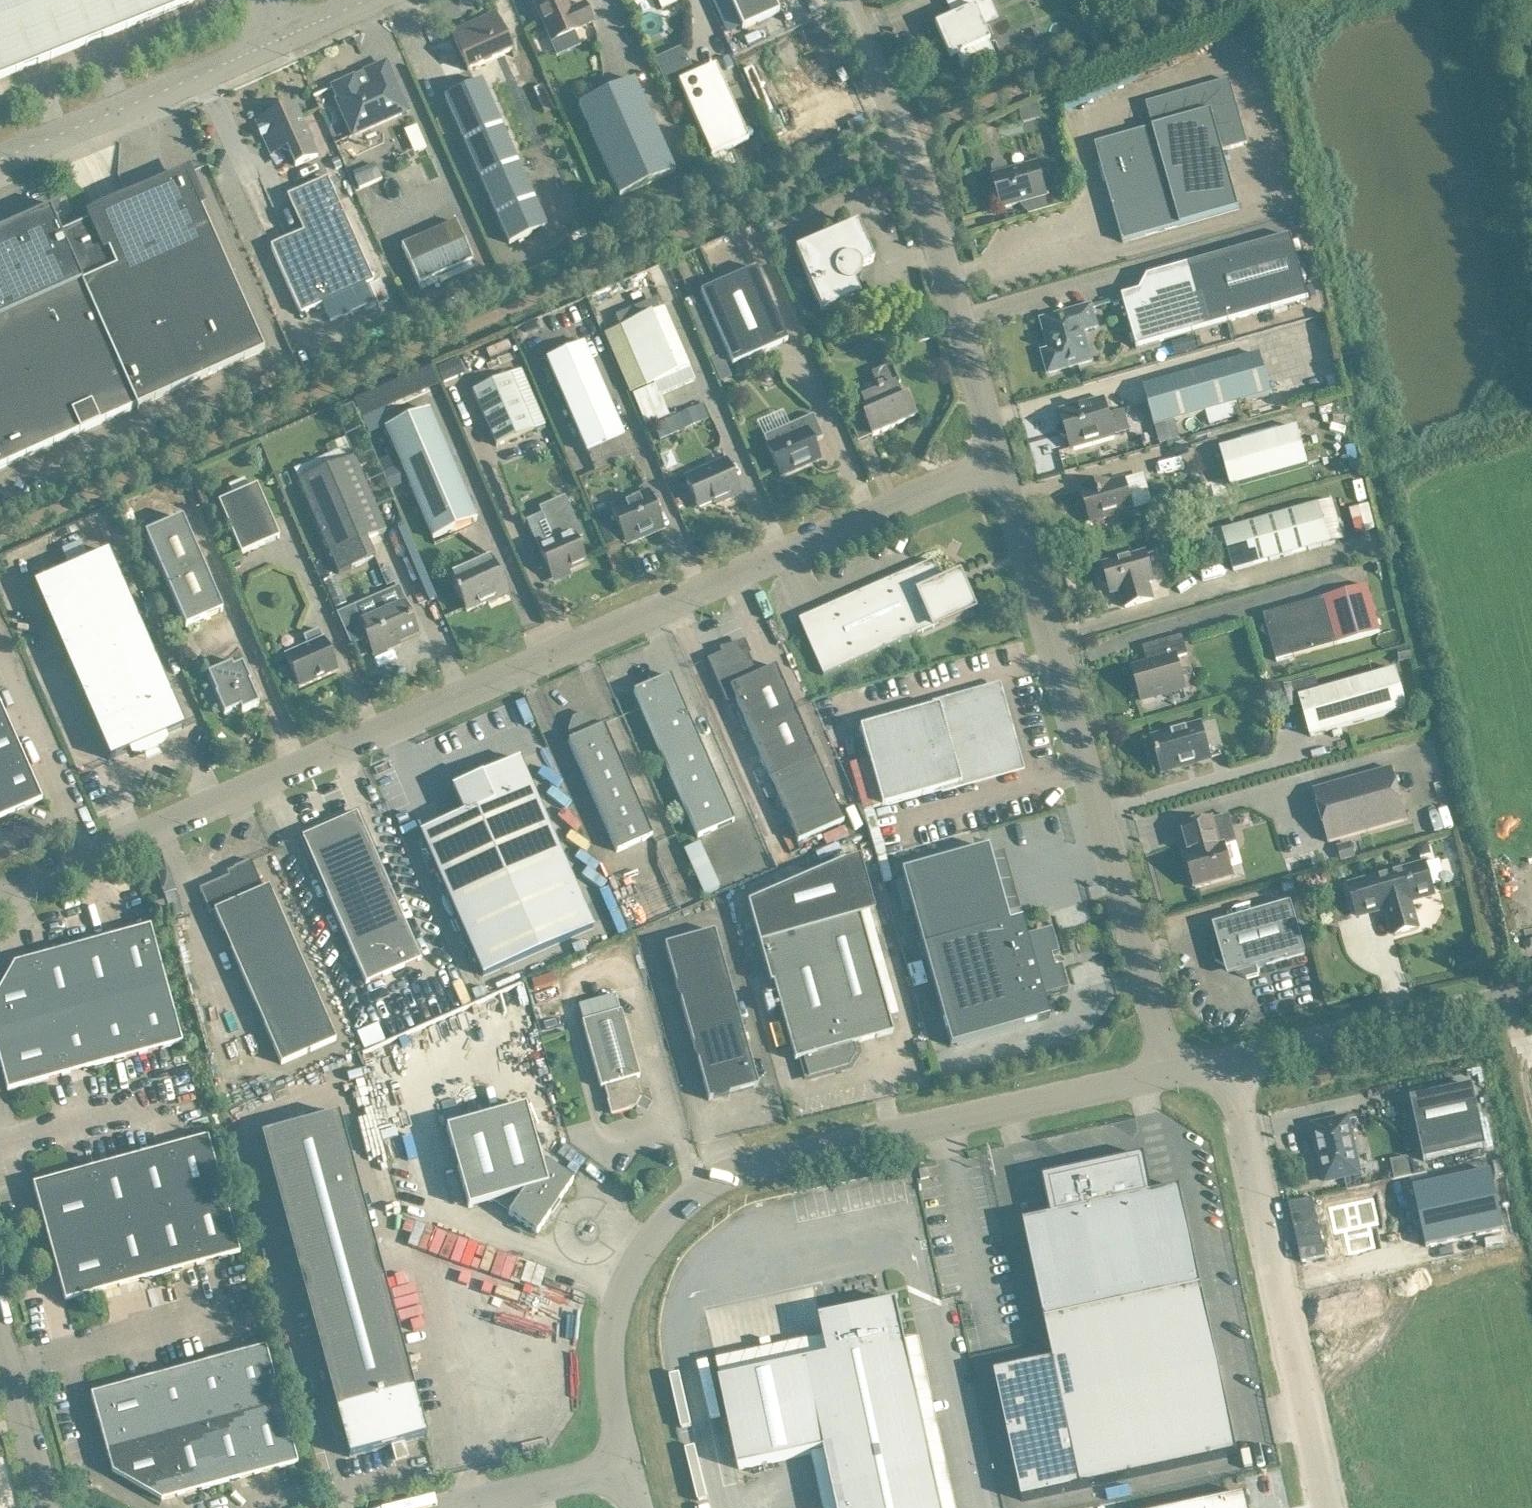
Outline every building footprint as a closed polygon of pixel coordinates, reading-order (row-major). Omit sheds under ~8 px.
[(193,1),(193,0),(0,0),(0,78),(193,1)] [(549,38),(571,28),(573,32),(582,28),(582,27),(593,22),(584,4),(570,11),(565,0),(533,0),(549,38)] [(661,9),(682,0),(657,0),(661,9)] [(742,29),(779,13),(773,0),(729,0),(742,29)] [(811,16),(820,13),(816,0),(806,0),(811,16)] [(982,27),(998,20),(989,0),(953,0),(946,3),(952,17),(934,25),(949,59),(956,56),(963,72),(995,57),(988,42),(989,42),(982,27)] [(477,27),(453,38),(468,71),(512,51),(495,14),(475,23),(477,27)] [(683,49),(655,61),(666,88),(679,83),(680,82),(678,77),(692,71),(683,49)] [(407,111),(391,76),(386,63),(365,72),(366,73),(353,79),(353,78),(332,87),(338,100),(337,101),(352,136),(407,111)] [(680,82),(679,83),(711,156),(748,140),(715,67),(680,82)] [(634,80),(579,105),(619,196),(675,172),(634,80)] [(481,81),(444,97),(509,244),(546,227),(481,81)] [(317,156),(297,110),(285,115),(282,109),(256,121),(259,127),(257,128),(261,138),(263,137),(271,154),(287,147),(295,166),(317,156)] [(1239,209),(1223,151),(1212,111),(1095,144),(1123,242),(1239,209)] [(1047,196),(1045,191),(1038,163),(1009,171),(1007,163),(1002,161),(996,162),(992,168),(994,175),(993,176),(1002,209),(1021,204),(1047,196)] [(130,201),(144,233),(108,249),(107,249),(106,250),(105,247),(92,218),(60,233),(50,212),(59,208),(58,206),(45,212),(45,211),(44,211),(45,212),(27,220),(29,224),(18,229),(16,225),(0,232),(0,468),(136,407),(138,411),(139,411),(137,407),(264,350),(186,175),(130,201)] [(271,247),(300,314),(373,282),(327,178),(301,190),(306,202),(294,211),(303,232),(271,247)] [(1070,203),(1065,186),(1064,185),(1052,189),(1057,207),(1070,203)] [(401,246),(418,284),(473,260),(456,222),(401,246)] [(857,224),(795,251),(822,313),(859,296),(854,284),(857,283),(859,280),(861,277),(862,273),(861,270),(861,267),(873,262),(857,224)] [(1309,299),(1291,236),(1243,249),(1244,251),(1236,264),(1221,256),(1147,277),(1147,278),(1148,278),(1140,292),(1139,291),(1122,296),(1137,348),(1309,299)] [(755,268),(700,292),(732,365),(787,341),(755,268)] [(1091,361),(1086,342),(1083,331),(1097,327),(1091,306),(1042,320),(1047,337),(1049,336),(1053,350),(1043,352),(1049,373),(1084,363),(1091,361)] [(690,368),(664,308),(620,327),(646,387),(690,368)] [(583,343),(546,359),(587,452),(623,436),(583,343)] [(1155,426),(1213,410),(1271,393),(1260,355),(1144,388),(1155,426)] [(1311,361),(1314,373),(1337,367),(1334,356),(1311,361)] [(889,363),(890,366),(873,374),(879,388),(876,390),(877,393),(861,400),(867,412),(868,415),(863,417),(872,436),(914,418),(906,399),(901,401),(895,386),(899,384),(890,362),(889,363)] [(523,368),(472,389),(499,456),(551,435),(523,368)] [(655,385),(660,415),(681,411),(676,381),(655,385)] [(397,397),(373,409),(381,425),(405,413),(397,397)] [(1124,410),(1110,414),(1105,399),(1060,412),(1063,424),(1062,424),(1059,429),(1060,435),(1066,438),(1067,437),(1070,449),(1116,436),(1115,435),(1130,431),(1124,410)] [(702,404),(670,418),(676,433),(709,419),(702,404)] [(429,409),(385,428),(400,463),(408,481),(433,539),(476,520),(429,409)] [(781,477),(820,460),(812,442),(823,438),(813,415),(763,437),(781,477)] [(1309,466),(1298,428),(1221,450),(1232,488),(1309,466)] [(353,457),(299,481),(331,556),(339,574),(375,558),(367,540),(386,532),(371,497),(360,472),(353,457)] [(725,460),(685,478),(698,509),(723,498),(724,501),(740,494),(725,460)] [(1125,479),(1110,484),(1109,481),(1082,489),(1083,491),(1082,491),(1091,522),(1134,510),(1125,479)] [(257,485),(218,502),(241,555),(280,538),(257,485)] [(645,531),(661,524),(648,492),(611,508),(625,540),(629,538),(633,541),(645,536),(645,531)] [(585,562),(575,540),(581,537),(564,497),(539,508),(554,542),(539,549),(551,577),(585,562)] [(1319,505),(1223,532),(1234,571),(1330,543),(1319,505)] [(182,518),(145,534),(185,628),(223,612),(182,518)] [(109,552),(34,584),(110,760),(129,752),(130,754),(135,754),(140,754),(144,753),(157,748),(160,745),(164,742),(167,738),(166,736),(185,727),(109,552)] [(1126,608),(1153,600),(1148,583),(1154,582),(1146,554),(1103,566),(1106,574),(1103,575),(1102,577),(1104,584),(1107,586),(1109,585),(1111,594),(1121,591),(1126,608)] [(490,558),(472,566),(474,570),(453,580),(457,590),(456,591),(457,595),(459,594),(467,611),(488,602),(489,604),(507,596),(490,558)] [(931,561),(798,620),(823,676),(973,610),(957,576),(941,583),(931,561)] [(417,633),(404,603),(398,589),(375,599),(381,612),(360,622),(374,655),(390,648),(389,645),(417,633)] [(1324,598),(1264,615),(1266,626),(1263,632),(1270,636),(1277,662),(1337,645),(1324,598)] [(337,671),(324,639),(323,640),(319,629),(303,636),(307,646),(285,656),(299,688),(337,671)] [(1187,655),(1182,637),(1150,646),(1153,657),(1150,663),(1132,668),(1142,700),(1185,688),(1177,658),(1187,655)] [(757,674),(749,655),(743,643),(707,659),(726,703),(735,699),(770,779),(798,841),(799,842),(843,822),(775,666),(757,674)] [(231,665),(208,675),(216,694),(215,695),(224,716),(240,709),(241,713),(259,705),(249,683),(250,682),(247,676),(249,676),(246,670),(245,670),(242,664),(233,668),(231,665)] [(1396,669),(1299,697),(1310,736),(1408,709),(1396,669)] [(697,838),(734,822),(670,676),(633,692),(697,838)] [(996,690),(927,709),(860,728),(882,806),(1018,768),(996,690)] [(42,801),(0,706),(0,819),(42,801)] [(568,741),(576,759),(616,852),(653,836),(604,724),(600,726),(596,719),(584,713),(573,718),(568,731),(572,739),(568,741)] [(1211,758),(1201,725),(1153,739),(1162,772),(1211,758)] [(420,833),(483,976),(593,928),(519,759),(452,789),(464,814),(420,833)] [(1407,820),(1392,768),(1313,791),(1328,843),(1407,820)] [(389,886),(388,886),(356,814),(302,837),(326,892),(325,892),(366,984),(421,960),(389,886)] [(1234,877),(1224,845),(1220,846),(1213,819),(1182,828),(1190,855),(1186,856),(1195,888),(1234,877)] [(700,842),(716,889),(732,884),(716,837),(700,842)] [(1049,959),(1057,956),(1050,933),(1026,939),(1021,920),(1009,923),(988,848),(901,873),(950,1046),(1049,1018),(1043,999),(1067,992),(1060,968),(1053,970),(1049,959)] [(269,886),(263,888),(251,860),(234,868),(236,873),(199,889),(210,913),(214,911),(281,1064),(336,1040),(269,886)] [(892,1033),(859,916),(844,864),(751,904),(762,944),(795,1061),(799,1059),(803,1058),(808,1077),(849,1066),(856,1054),(853,1044),(858,1043),(892,1033)] [(1426,864),(1349,886),(1358,916),(1387,907),(1395,935),(1417,929),(1409,901),(1435,894),(1426,864)] [(166,911),(163,901),(153,903),(156,913),(166,911)] [(1213,925),(1220,947),(1212,949),(1216,961),(1225,966),(1228,976),(1238,973),(1247,978),(1259,975),(1257,968),(1306,954),(1291,903),(1213,925)] [(150,927),(14,964),(0,988),(0,1065),(7,1091),(182,1043),(150,927)] [(664,945),(708,1100),(758,1086),(714,930),(664,945)] [(596,1012),(632,1002),(628,989),(593,998),(596,1012)] [(642,1101),(641,1097),(636,1078),(639,1077),(621,1011),(582,1022),(601,1087),(604,1086),(612,1113),(640,1106),(642,1101)] [(929,1052),(926,1042),(916,1045),(919,1055),(929,1052)] [(1473,1086),(1411,1100),(1424,1162),(1486,1148),(1473,1086)] [(525,1106),(446,1128),(468,1207),(492,1201),(509,1213),(508,1214),(536,1234),(573,1181),(544,1162),(542,1165),(525,1106)] [(427,1436),(339,1114),(261,1136),(349,1457),(391,1446),(395,1460),(408,1456),(404,1442),(427,1436)] [(1347,1120),(1314,1127),(1325,1182),(1359,1174),(1355,1156),(1358,1156),(1354,1137),(1351,1138),(1347,1120)] [(240,1253),(208,1136),(33,1185),(65,1301),(240,1253)] [(1202,1287),(1180,1188),(1154,1194),(1147,1167),(1145,1167),(1146,1168),(1107,1176),(1105,1167),(1106,1167),(1105,1165),(1043,1178),(1051,1216),(1024,1222),(1045,1321),(1054,1360),(995,1373),(1023,1501),(1238,1454),(1202,1287)] [(1492,1171),(1414,1188),(1422,1227),(1426,1244),(1426,1247),(1459,1240),(1476,1236),(1505,1230),(1492,1171)] [(1373,1197),(1329,1207),(1335,1232),(1344,1230),(1349,1253),(1375,1248),(1370,1224),(1379,1222),(1373,1197)] [(1313,1199),(1289,1204),(1302,1263),(1326,1257),(1313,1199)] [(459,1229),(453,1254),(495,1264),(501,1239),(459,1229)] [(547,1269),(543,1279),(553,1282),(557,1273),(547,1269)] [(511,1286),(512,1273),(492,1271),(491,1284),(511,1286)] [(739,1470),(825,1451),(838,1507),(942,1507),(898,1302),(821,1319),(829,1358),(720,1382),(739,1470)] [(161,1501),(297,1464),(266,1347),(91,1395),(112,1473),(161,1501)] [(1185,1507),(1249,1507),(1246,1495),(1185,1507)]
